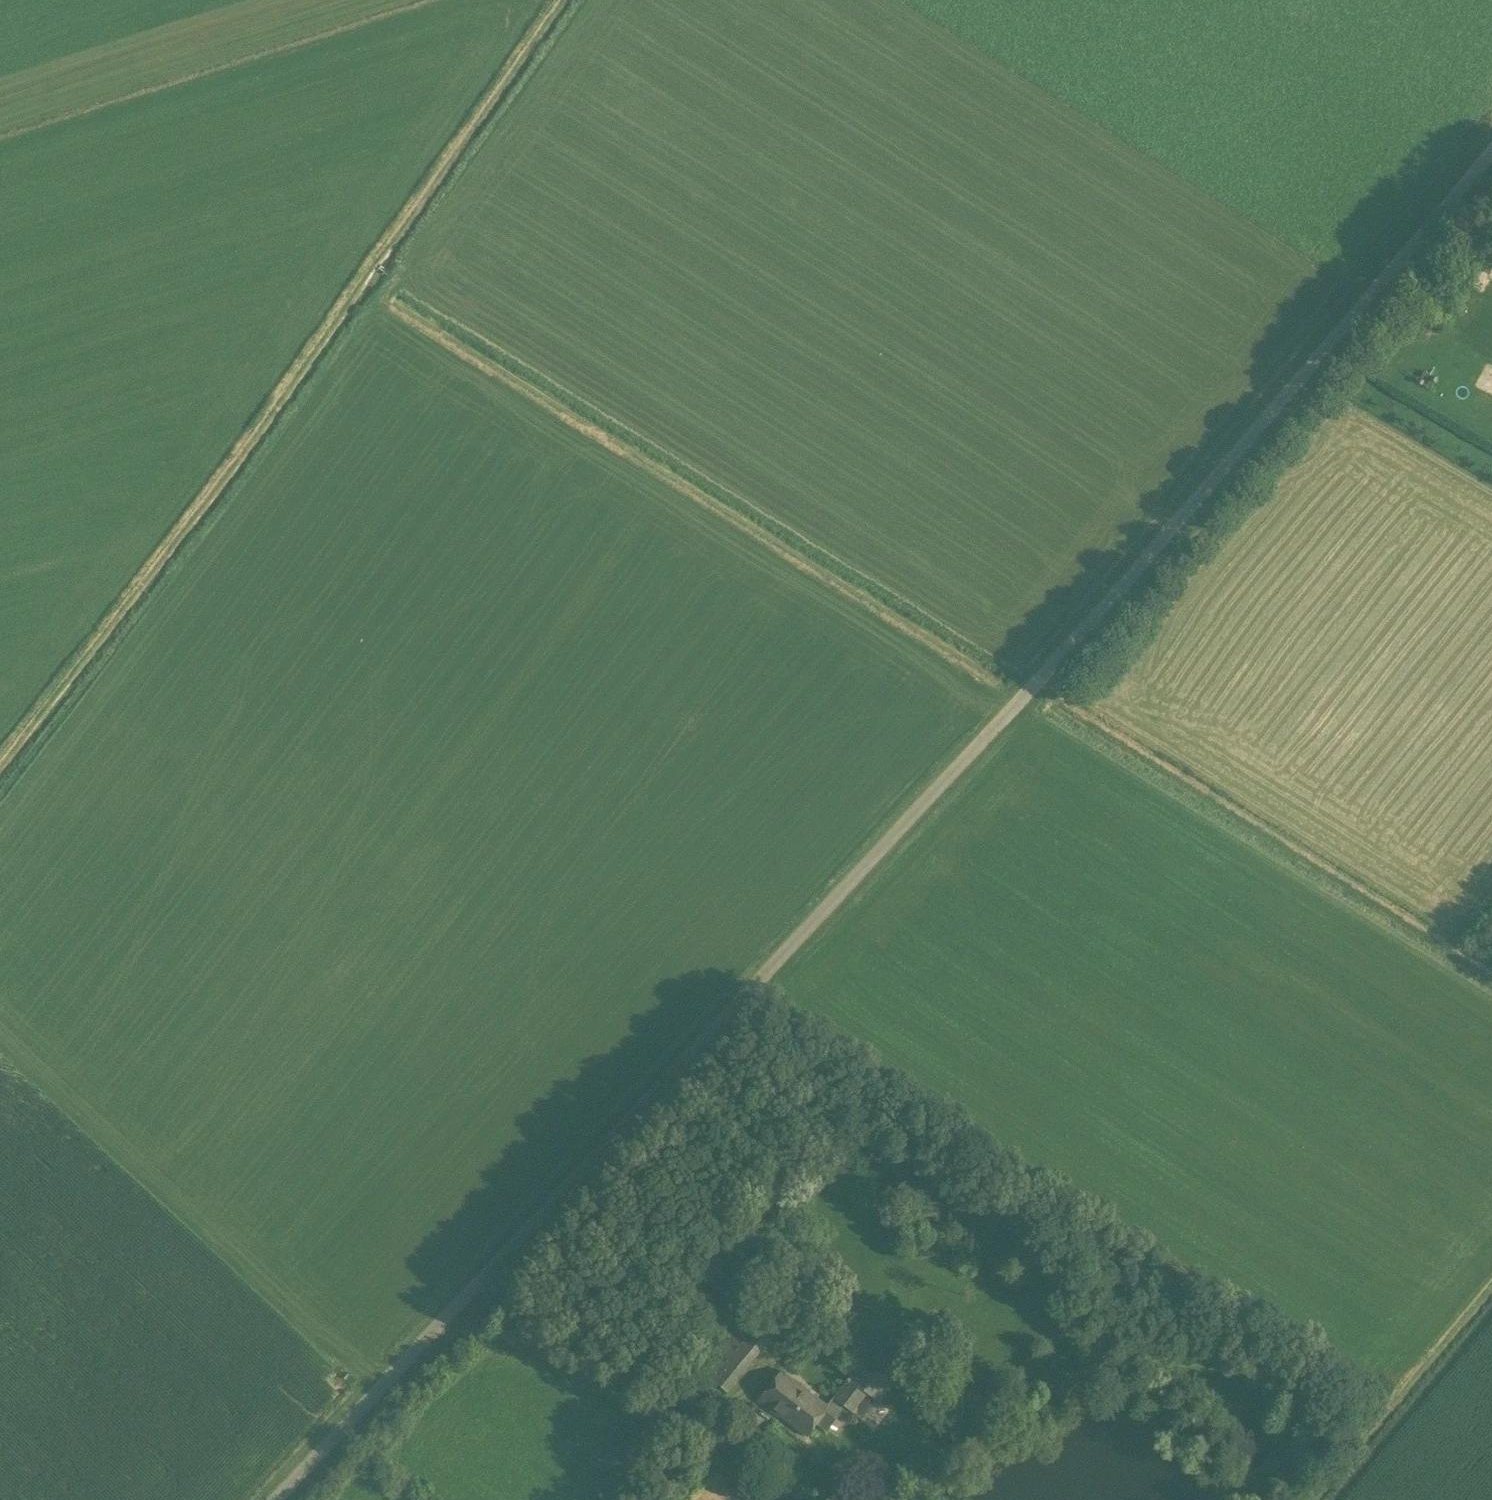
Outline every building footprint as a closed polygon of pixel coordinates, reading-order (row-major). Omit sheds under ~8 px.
[(750,1311),(700,1373),(727,1393),(777,1334),(750,1311)] [(845,1408),(852,1413),(865,1423),(894,1386),(876,1372),(873,1375),(859,1365),(827,1407),(782,1372),(758,1402),(777,1416),(779,1414),(808,1437),(819,1423),(828,1430),(845,1408)]
